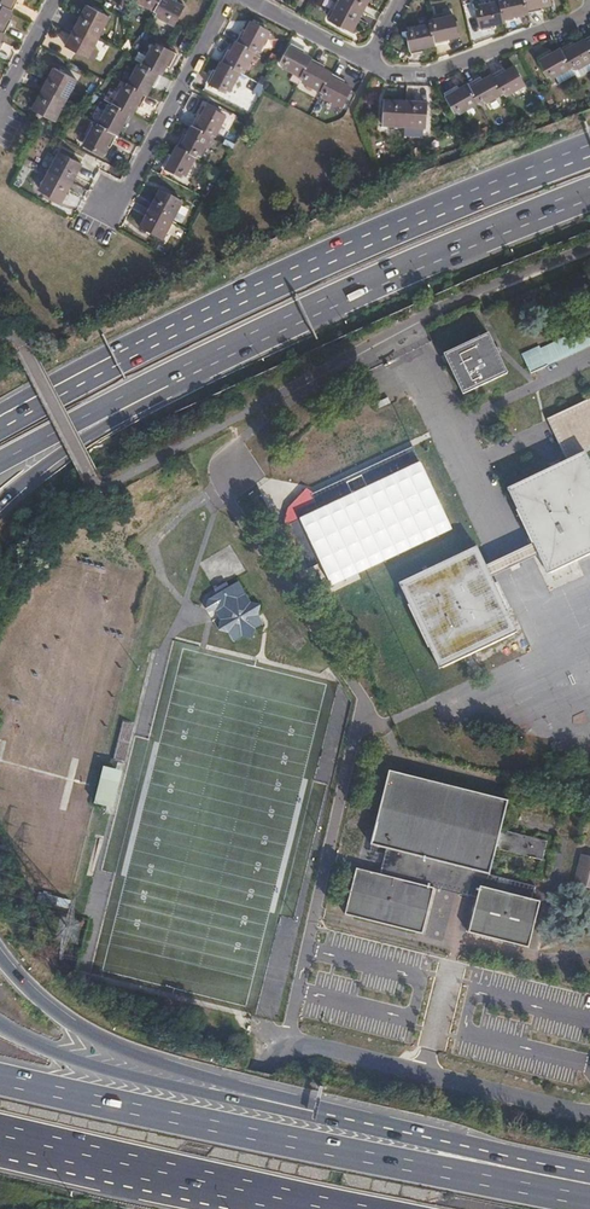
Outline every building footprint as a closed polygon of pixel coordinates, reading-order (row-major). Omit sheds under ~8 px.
[(12,11),(18,0),(0,0),(0,4),(12,11)] [(135,1),(154,10),(159,0),(136,0),(135,1)] [(154,10),(157,12),(155,15),(174,26),(184,6),(175,1),(176,0),(159,0),(154,10)] [(362,12),(339,0),(329,20),(352,32),(362,12)] [(339,0),(362,12),(368,0),(339,0)] [(499,1),(505,22),(519,19),(518,15),(528,13),(525,0),(502,0),(499,1)] [(528,13),(543,10),(542,6),(552,4),(551,0),(525,0),(528,13)] [(505,22),(499,1),(478,5),(478,9),(475,10),(479,28),(479,31),(494,28),(493,25),(505,22)] [(12,11),(0,4),(0,31),(5,33),(12,20),(9,18),(13,11),(12,11)] [(86,4),(75,25),(99,37),(109,17),(86,4)] [(432,23),(430,24),(434,45),(448,42),(448,38),(459,36),(455,15),(431,19),(432,23)] [(242,30),(235,43),(254,53),(255,52),(260,54),(271,33),(250,22),(245,32),(242,30)] [(434,45),(430,24),(408,28),(409,32),(405,33),(409,50),(410,54),(425,51),(423,47),(434,45)] [(99,37),(75,25),(65,46),(93,61),(99,50),(93,47),(99,37)] [(560,48),(571,67),(573,67),(575,70),(577,68),(589,61),(589,51),(583,39),(575,44),(573,41),(560,48)] [(153,44),(142,63),(162,74),(167,64),(170,66),(177,53),(157,42),(155,45),(153,44)] [(227,50),(221,64),(239,73),(240,71),(243,73),(254,53),(235,43),(231,52),(227,50)] [(281,69),(300,78),(310,59),(302,55),(304,51),(290,44),(289,48),(281,64),(283,65),(281,69)] [(571,67),(560,48),(550,54),(548,51),(535,58),(537,61),(546,77),(550,76),(551,79),(556,76),(571,67)] [(301,83),(321,94),(332,74),(322,69),(323,66),(310,59),(300,78),(303,80),(301,83)] [(577,68),(581,76),(589,71),(589,61),(577,68)] [(162,74),(142,63),(141,66),(138,64),(128,83),(147,94),(152,85),(155,87),(162,74)] [(239,73),(221,64),(215,74),(212,72),(205,85),(208,87),(224,95),(226,92),(228,93),(239,73)] [(503,68),(490,75),(500,94),(503,93),(505,96),(526,84),(515,65),(505,71),(503,68)] [(54,67),(42,88),(66,100),(77,79),(54,67)] [(571,67),(556,76),(560,83),(575,74),(571,67)] [(332,74),(321,94),(323,95),(321,98),(342,109),(352,89),(343,84),(345,81),(332,74)] [(480,77),(467,84),(477,104),(480,102),(482,105),(500,94),(490,75),(481,80),(480,77)] [(261,88),(262,85),(245,76),(244,79),(261,88)] [(147,94),(128,83),(126,86),(123,84),(113,104),(132,114),(137,105),(140,107),(147,94)] [(477,104),(467,84),(458,89),(456,86),(443,94),(445,97),(454,113),(457,111),(459,114),(477,104)] [(66,100),(42,88),(31,109),(55,121),(66,100)] [(404,129),(406,102),(384,101),(382,127),(404,129)] [(428,104),(406,102),(404,129),(427,130),(428,104)] [(132,114),(113,104),(112,106),(108,104),(98,123),(117,134),(118,134),(122,125),(125,127),(132,114)] [(197,116),(190,129),(209,139),(211,136),(214,138),(225,117),(207,107),(201,117),(197,116)] [(506,124),(509,130),(517,127),(514,120),(506,124)] [(117,134),(98,123),(97,126),(93,124),(82,145),(102,155),(107,145),(111,147),(117,134)] [(183,136),(176,149),(195,159),(196,156),(199,158),(209,139),(190,129),(186,138),(183,136)] [(195,159),(176,149),(171,157),(168,156),(161,169),(165,170),(181,179),(182,177),(184,178),(195,159)] [(59,151),(49,170),(72,183),(82,163),(59,151)] [(72,183),(49,170),(38,190),(62,202),(72,183)] [(160,190),(149,210),(172,222),(183,202),(160,190)] [(172,222),(149,210),(139,229),(162,241),(172,222)] [(521,354),(531,374),(589,346),(589,337),(585,327),(540,348),(539,346),(521,354)] [(489,333),(443,354),(463,395),(508,374),(489,333)] [(533,544),(548,574),(577,560),(579,564),(589,559),(589,398),(547,419),(566,460),(507,488),(533,544)] [(319,512),(306,518),(336,585),(456,531),(425,463),(419,466),(412,451),(312,496),(319,512)] [(486,565),(492,577),(538,555),(533,544),(486,565)] [(518,632),(492,577),(486,565),(477,546),(398,584),(439,669),(518,632)] [(261,605),(251,602),(239,581),(229,586),(226,582),(215,589),(217,593),(208,599),(205,609),(215,612),(220,620),(218,631),(228,633),(233,642),(242,637),(252,639),(255,629),(264,624),(259,615),(261,605)] [(122,768),(105,764),(96,800),(113,804),(122,768)] [(509,800),(389,771),(370,845),(386,848),(379,874),(356,868),(345,915),(423,935),(434,888),(477,899),(468,933),(529,948),(541,901),(533,899),(536,886),(490,874),(497,849),(543,860),(547,841),(501,830),(509,800)] [(568,873),(575,875),(572,884),(586,888),(589,889),(589,856),(580,854),(579,858),(572,856),(568,873)] [(514,857),(512,866),(521,868),(523,859),(514,857)] [(60,894),(41,890),(39,899),(58,903),(60,894)]
